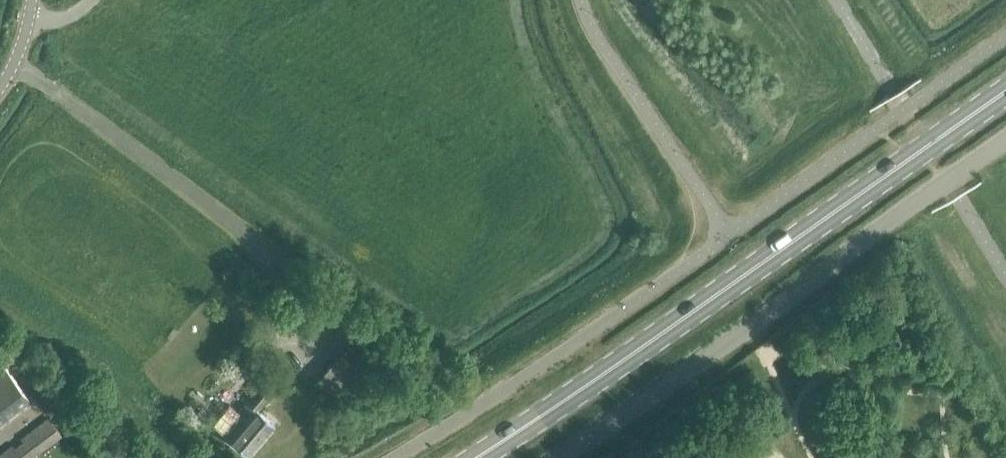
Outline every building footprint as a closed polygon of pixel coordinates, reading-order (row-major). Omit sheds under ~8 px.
[(317,379),(344,402),(367,374),(340,352),(317,379)] [(29,398),(2,363),(0,364),(0,421),(29,398)] [(222,434),(247,455),(272,425),(256,411),(277,385),(267,377),(237,412),(239,413),(222,434)] [(33,392),(54,419),(69,407),(48,380),(33,392)] [(61,434),(49,419),(22,440),(25,444),(17,450),(14,446),(0,456),(0,457),(30,457),(61,434)]
